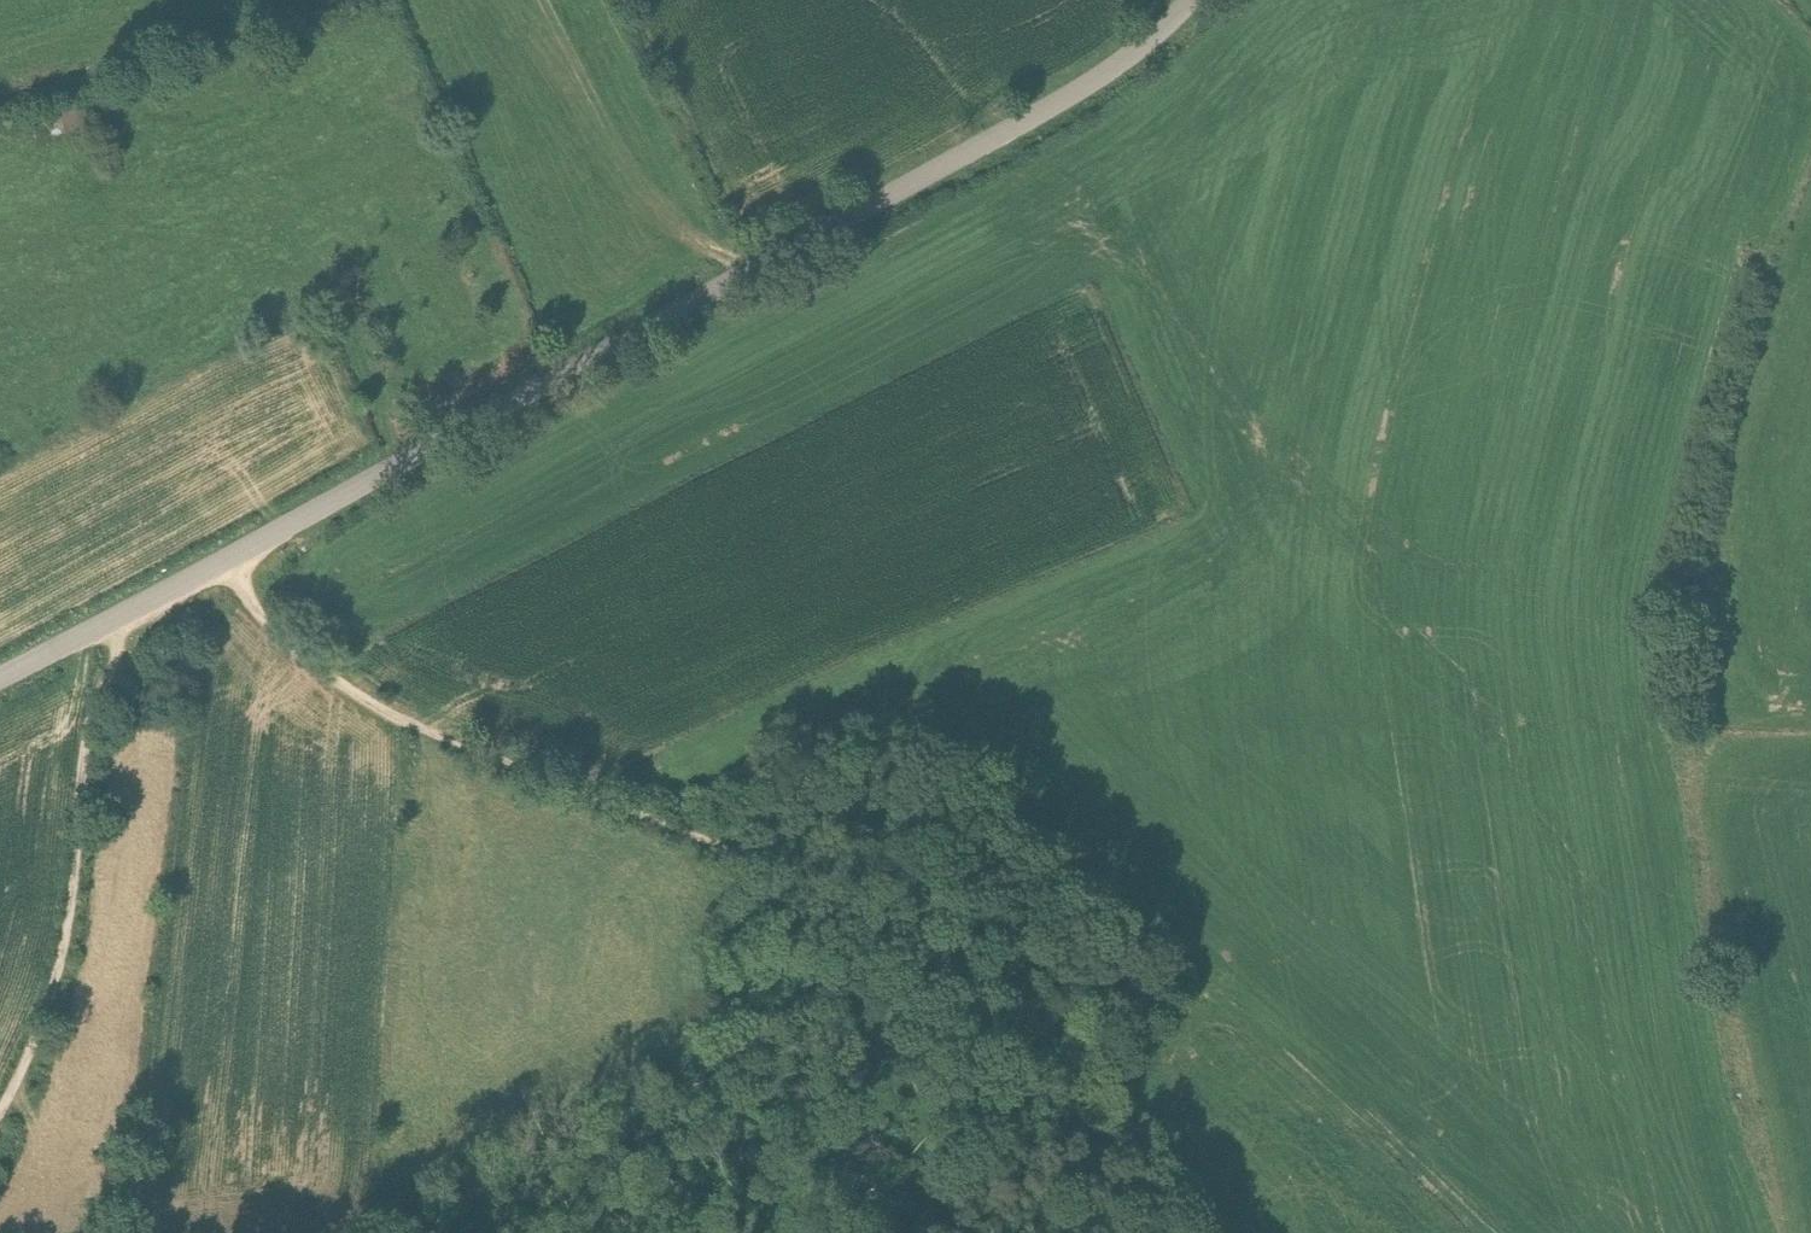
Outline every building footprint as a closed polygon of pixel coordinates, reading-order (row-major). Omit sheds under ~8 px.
[(100,99),(50,114),(56,135),(106,121),(100,99)]
